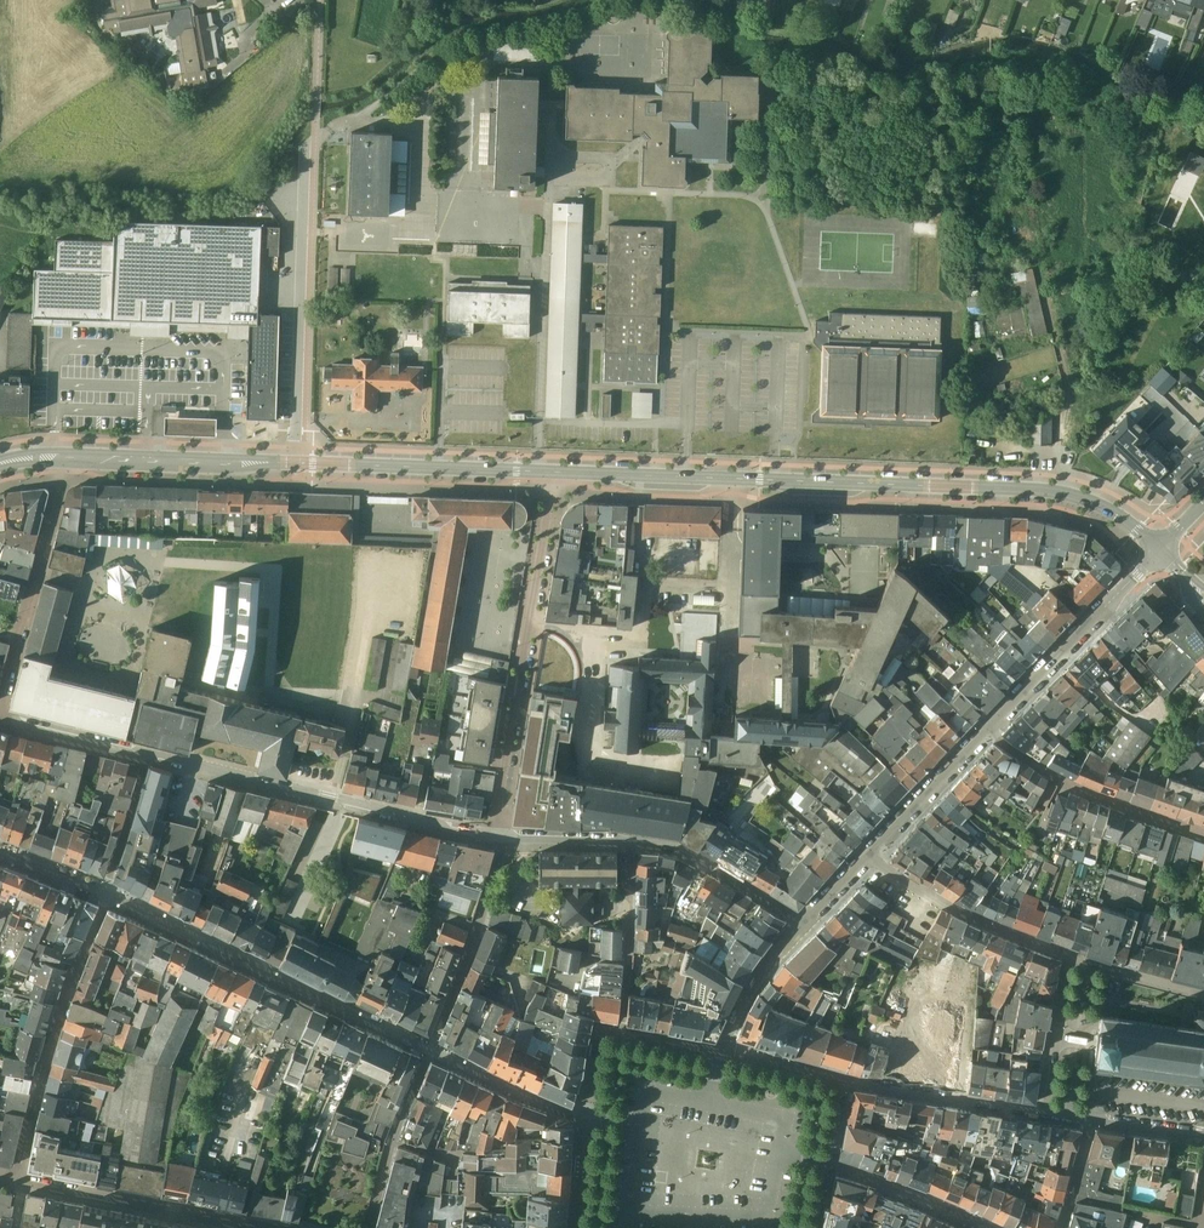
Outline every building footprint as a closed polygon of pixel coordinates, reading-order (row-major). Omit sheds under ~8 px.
[(217,63),(216,57),(219,57),(215,31),(218,26),(218,25),(213,21),(211,11),(203,12),(202,6),(217,3),(217,0),(110,0),(111,4),(101,5),(105,26),(106,27),(113,26),(113,30),(115,31),(120,30),(121,35),(147,30),(153,35),(157,28),(164,27),(165,34),(171,39),(175,38),(177,44),(175,50),(178,53),(179,59),(183,85),(207,81),(206,69),(207,71),(210,67),(208,66),(216,64),(217,63)] [(771,16),(773,0),(763,0),(762,15),(771,16)] [(1114,10),(1122,14),(1127,2),(1131,0),(1118,0),(1114,10)] [(1189,14),(1194,0),(1144,0),(1133,26),(1143,30),(1151,12),(1168,18),(1171,8),(1189,14)] [(1189,14),(1184,27),(1194,30),(1197,20),(1202,22),(1203,16),(1203,0),(1194,0),(1189,14)] [(948,7),(944,18),(953,21),(957,10),(948,7)] [(336,24),(346,25),(347,15),(336,15),(336,24)] [(920,37),(932,40),(937,23),(925,19),(920,37)] [(1038,31),(1051,36),(1054,28),(1042,23),(1038,31)] [(757,91),(757,74),(720,73),(720,76),(713,76),(705,82),(699,75),(706,69),(706,61),(710,61),(711,31),(694,31),(694,30),(668,29),(665,32),(665,36),(667,38),(665,82),(655,81),(654,92),(618,91),(619,86),(575,85),(573,82),(568,82),(566,85),(565,99),(539,98),(539,106),(565,107),(564,116),(565,116),(565,137),(631,139),(632,132),(639,132),(645,139),(644,145),(642,145),(640,183),(657,183),(657,185),(683,185),(686,182),(686,179),(684,177),(684,160),(729,162),(731,117),(748,117),(750,120),(754,120),(757,117),(758,91),(757,91)] [(1178,51),(1187,54),(1192,41),(1183,37),(1178,51)] [(168,87),(183,85),(179,59),(167,61),(163,67),(168,87)] [(506,74),(497,75),(496,112),(480,111),(478,163),(494,163),(493,185),(534,187),(538,76),(522,75),(521,65),(506,65),(506,74)] [(391,132),(351,130),(348,212),(405,214),(407,139),(391,138),(391,132)] [(981,153),(978,142),(973,143),(974,148),(973,148),(974,155),(981,153)] [(1182,168),(1199,175),(1203,162),(1187,155),(1182,168)] [(581,252),(582,202),(552,201),(545,414),(574,414),(577,320),(578,311),(580,260),(581,252)] [(281,224),(114,219),(113,239),(114,240),(112,323),(129,324),(129,326),(129,335),(148,336),(169,336),(169,326),(248,329),(259,329),(260,313),(261,256),(280,256),(281,224)] [(662,225),(608,223),(607,253),(606,261),(604,312),(604,321),(603,350),(604,350),(603,380),(626,381),(626,379),(633,380),(633,381),(656,381),(657,352),(658,352),(659,322),(656,322),(657,314),(659,314),(660,292),(652,291),(652,285),(660,286),(661,263),(658,263),(659,255),(661,255),(662,225)] [(112,323),(114,240),(55,239),(54,272),(33,271),(32,311),(32,321),(112,323)] [(590,252),(581,252),(580,260),(606,261),(607,253),(598,252),(598,243),(591,242),(590,252)] [(969,272),(987,270),(986,263),(979,264),(978,265),(972,265),(969,272)] [(1018,283),(1034,279),(1031,267),(1010,272),(1012,284),(1018,283)] [(504,335),(527,335),(529,283),(506,283),(506,280),(471,278),(471,281),(448,281),(446,333),(469,333),(469,331),(472,331),(473,319),(502,320),(501,332),(504,332),(504,335)] [(1031,335),(1046,332),(1034,279),(1018,283),(1031,335)] [(10,290),(0,285),(0,310),(10,290)] [(966,313),(982,312),(980,294),(971,294),(971,295),(966,296),(966,313)] [(6,366),(30,367),(32,321),(32,311),(8,310),(6,366)] [(604,312),(578,311),(577,320),(586,320),(585,329),(595,329),(595,320),(604,321),(604,312)] [(939,341),(939,315),(828,311),(828,320),(814,319),(813,335),(812,337),(812,341),(821,350),(819,405),(811,412),(811,421),(930,425),(930,417),(937,418),(941,341),(939,341)] [(260,313),(259,329),(248,329),(246,417),(245,421),(276,422),(279,313),(260,313)] [(975,336),(984,334),(981,319),(972,320),(975,336)] [(966,353),(980,347),(978,341),(963,346),(966,353)] [(370,407),(375,408),(375,400),(377,400),(377,393),(376,393),(376,387),(382,387),(382,389),(391,389),(391,388),(404,388),(404,390),(413,390),(413,388),(421,389),(421,364),(398,363),(398,350),(391,350),(391,363),(378,362),(378,356),(352,355),(352,363),(332,363),(332,365),(324,365),(323,379),(331,379),(331,386),(337,386),(337,388),(347,388),(347,386),(352,387),(352,392),(350,392),(350,400),(352,400),(352,407),(357,407),(357,411),(358,411),(358,409),(369,410),(369,411),(370,407)] [(1174,379),(1162,367),(1147,382),(1159,394),(1174,379)] [(1178,368),(1172,375),(1175,378),(1184,385),(1190,377),(1178,368)] [(29,412),(30,382),(20,381),(20,374),(9,373),(9,381),(0,380),(0,411),(29,412)] [(652,391),(631,390),(631,405),(631,415),(651,416),(652,391)] [(610,392),(602,392),(601,416),(609,416),(610,392)] [(1030,403),(1030,411),(1044,411),(1044,403),(1030,403)] [(1030,411),(1028,411),(1028,443),(1050,443),(1050,411),(1044,411),(1030,411)] [(1167,451),(1124,411),(1090,447),(1102,458),(1111,450),(1147,484),(1165,466),(1159,460),(1167,451)] [(1195,427),(1197,429),(1203,436),(1203,417),(1195,427)] [(215,420),(164,418),(164,432),(164,435),(215,437),(215,434),(215,420)] [(1188,439),(1197,429),(1195,427),(1192,424),(1183,433),(1188,439)] [(1203,469),(1203,436),(1197,429),(1188,439),(1179,448),(1202,470),(1203,469)] [(1187,486),(1202,470),(1179,448),(1175,444),(1167,451),(1159,460),(1165,466),(1187,486)] [(1174,499),(1187,486),(1165,466),(1147,484),(1161,492),(1168,498),(1174,499)] [(59,525),(78,527),(81,504),(83,483),(78,483),(78,485),(75,485),(70,488),(59,525)] [(96,513),(96,483),(83,483),(81,504),(86,505),(85,530),(90,530),(95,530),(96,513)] [(108,504),(109,484),(96,483),(96,513),(104,513),(104,504),(108,504)] [(122,517),(123,505),(124,484),(109,484),(108,504),(108,516),(122,517)] [(136,514),(137,485),(124,484),(123,505),(129,505),(128,514),(136,514)] [(150,506),(151,485),(137,485),(136,514),(144,514),(145,506),(150,506)] [(164,515),(166,486),(151,485),(150,506),(155,506),(154,522),(163,523),(164,515)] [(19,527),(38,531),(48,492),(48,491),(48,490),(48,489),(48,488),(47,488),(46,487),(46,486),(45,486),(44,486),(22,488),(25,508),(25,513),(23,513),(22,516),(19,527)] [(177,506),(178,486),(166,486),(164,515),(172,515),(172,506),(177,506)] [(197,509),(198,487),(178,486),(177,506),(185,507),(185,510),(190,510),(190,520),(197,520),(197,509)] [(212,524),(213,487),(198,487),(197,509),(203,509),(203,523),(212,524)] [(227,510),(228,488),(213,487),(212,524),(221,524),(222,510),(227,510)] [(22,488),(4,491),(7,515),(16,514),(16,516),(22,516),(23,513),(25,513),(25,508),(22,488)] [(242,520),(243,488),(228,488),(227,510),(227,529),(234,529),(233,537),(242,537),(242,520)] [(258,512),(258,489),(243,488),(242,520),(251,520),(251,512),(258,512)] [(272,529),(273,490),(258,489),(258,512),(264,513),(264,529),(272,529)] [(287,524),(288,490),(273,490),(272,529),(281,530),(281,524),(287,524)] [(8,525),(7,515),(4,491),(0,492),(0,537),(5,538),(8,525)] [(359,493),(289,491),(287,524),(287,539),(357,542),(357,533),(359,493)] [(468,528),(476,528),(476,526),(483,527),(484,526),(484,525),(485,523),(511,524),(516,524),(520,522),(523,519),(524,515),(525,514),(525,511),(524,507),(522,503),(519,500),(515,499),(511,498),(510,498),(427,495),(426,526),(434,526),(432,537),(357,533),(357,542),(431,545),(431,547),(435,548),(419,642),(414,642),(410,662),(419,663),(444,668),(446,659),(468,528)] [(411,525),(426,526),(427,495),(412,495),(411,525)] [(581,526),(582,501),(580,501),(573,504),(566,510),(562,516),(560,523),(581,526)] [(597,529),(597,501),(582,501),(581,526),(597,529)] [(610,545),(611,502),(597,501),(597,529),(597,534),(606,535),(606,545),(610,545)] [(625,522),(626,502),(611,502),(610,545),(624,546),(625,541),(617,541),(618,522),(625,522)] [(625,541),(624,546),(616,625),(631,626),(637,572),(631,571),(634,546),(634,519),(634,503),(626,502),(625,522),(625,541)] [(634,503),(634,519),(638,519),(642,519),(643,503),(638,503),(634,503)] [(643,503),(642,519),(642,532),(718,535),(719,505),(643,503)] [(739,590),(777,591),(779,540),(897,544),(898,512),(741,506),(738,590),(739,590)] [(913,543),(915,512),(898,512),(897,544),(897,555),(906,555),(906,542),(913,543)] [(930,544),(931,513),(915,512),(913,543),(912,562),(916,562),(916,557),(919,557),(918,544),(930,544)] [(941,563),(943,514),(931,513),(930,544),(930,547),(934,547),(934,554),(936,554),(937,563),(941,563)] [(954,533),(955,514),(943,514),(941,563),(945,563),(946,546),(953,547),(954,533)] [(964,564),(967,514),(955,514),(954,533),(958,534),(957,563),(964,564)] [(988,563),(991,515),(967,514),(964,564),(964,568),(976,568),(988,570),(987,563),(988,563)] [(988,563),(1000,562),(1002,516),(991,515),(988,563)] [(1009,516),(1002,516),(1000,562),(1001,562),(1009,562),(1010,538),(1013,538),(1013,554),(1015,554),(1015,563),(1024,563),(1026,517),(1009,516)] [(1042,520),(1026,517),(1024,563),(1032,563),(1035,550),(1042,520)] [(1056,524),(1042,520),(1035,550),(1043,552),(1040,566),(1046,566),(1056,524)] [(581,526),(560,523),(557,544),(578,548),(581,526)] [(1070,527),(1056,524),(1046,566),(1054,566),(1057,553),(1064,555),(1064,552),(1070,527)] [(5,541),(33,548),(38,531),(19,527),(8,525),(5,538),(5,541)] [(87,544),(90,530),(85,530),(85,532),(78,531),(78,527),(59,525),(56,537),(87,544)] [(1082,545),(1084,531),(1070,527),(1064,552),(1067,553),(1066,559),(1063,558),(1061,566),(1076,567),(1077,567),(1080,554),(1082,545)] [(170,548),(173,534),(95,530),(90,530),(87,544),(56,537),(48,564),(54,566),(82,572),(85,555),(91,556),(94,542),(170,548)] [(1118,560),(1088,531),(1084,531),(1082,545),(1112,573),(1118,566),(1118,560)] [(29,564),(30,563),(31,564),(34,551),(33,550),(33,548),(5,541),(4,544),(0,551),(0,556),(29,564)] [(578,548),(557,544),(554,559),(588,564),(589,557),(577,555),(578,548)] [(1103,583),(1112,573),(1082,545),(1080,554),(1091,565),(1087,569),(1103,583)] [(25,582),(29,564),(0,556),(0,575),(25,582)] [(587,571),(588,564),(554,559),(552,573),(573,576),(574,577),(575,569),(587,571)] [(108,590),(124,602),(137,585),(132,572),(120,561),(106,566),(108,590)] [(933,563),(917,562),(918,564),(933,577),(937,573),(938,574),(941,571),(938,567),(933,565),(933,563)] [(1030,606),(1053,634),(1074,613),(1047,587),(1041,594),(1035,589),(1033,591),(1006,568),(1001,562),(1000,562),(988,563),(987,563),(988,570),(1022,598),(1030,606)] [(733,735),(758,737),(771,738),(802,741),(820,742),(835,727),(835,719),(797,717),(797,674),(790,674),(790,637),(857,641),(843,673),(876,688),(878,682),(880,678),(878,677),(872,674),(902,607),(929,632),(945,611),(892,565),(877,597),(874,605),(848,603),(848,599),(787,593),(786,609),(776,608),(777,591),(739,590),(737,633),(757,634),(781,636),(781,675),(774,675),(774,706),(780,706),(780,716),(734,713),(734,722),(733,735)] [(1054,566),(1046,566),(1043,569),(1054,579),(1059,573),(1054,569),(1057,566),(1054,566)] [(1091,594),(1103,583),(1087,569),(1077,567),(1076,567),(1068,574),(1091,594)] [(549,589),(585,595),(586,592),(580,591),(581,586),(571,585),(573,576),(552,573),(549,589)] [(1081,605),(1091,594),(1068,574),(1068,573),(1067,574),(1066,579),(1063,576),(1058,581),(1081,605)] [(20,599),(25,582),(0,575),(0,593),(20,599)] [(240,583),(217,579),(213,641),(201,676),(246,685),(259,645),(259,578),(240,578),(240,583)] [(44,579),(24,651),(53,659),(74,587),(50,581),(44,579)] [(1163,618),(1177,605),(1154,580),(1139,594),(1163,618)] [(544,618),(600,623),(601,615),(589,614),(590,603),(584,602),(585,595),(549,589),(544,618)] [(692,593),(692,602),(713,603),(713,593),(692,593)] [(1177,605),(1163,618),(1139,594),(1125,609),(1148,637),(1152,632),(1155,635),(1161,628),(1172,638),(1195,660),(1203,649),(1203,640),(1177,605)] [(1029,659),(1043,645),(1025,630),(1015,619),(995,596),(983,606),(1017,638),(1013,643),(1029,659)] [(1043,645),(1053,634),(1030,606),(1022,598),(1019,602),(1027,608),(1025,610),(1023,609),(1015,619),(1025,630),(1043,645)] [(1017,638),(983,606),(980,610),(983,618),(991,625),(991,628),(988,632),(996,640),(1003,646),(1004,645),(1024,664),(1029,659),(1013,643),(1017,638)] [(642,676),(639,720),(645,719),(647,678),(688,681),(686,713),(710,714),(712,676),(713,660),(714,660),(717,611),(680,609),(677,656),(638,654),(637,664),(637,676),(642,676)] [(1148,637),(1125,609),(1117,617),(1137,642),(1139,640),(1142,642),(1148,637)] [(1137,642),(1117,617),(1111,623),(1130,644),(1132,642),(1135,644),(1137,642)] [(1013,676),(1024,664),(1004,645),(1003,646),(996,640),(992,645),(967,621),(964,623),(961,626),(963,628),(1013,676)] [(1130,644),(1111,623),(1105,628),(1125,652),(1140,670),(1144,667),(1135,655),(1137,653),(1130,644)] [(183,675),(192,637),(151,625),(141,665),(143,665),(136,694),(126,734),(190,749),(195,727),(199,709),(175,703),(179,685),(182,675),(183,675)] [(932,644),(940,633),(933,628),(917,647),(920,651),(929,641),(932,644)] [(1006,683),(1013,676),(963,628),(956,636),(972,651),(1006,683)] [(1125,652),(1105,628),(1099,635),(1118,658),(1125,652)] [(363,686),(377,689),(386,637),(372,635),(363,686)] [(1118,658),(1099,635),(1086,647),(1123,690),(1127,695),(1139,684),(1123,665),(1118,669),(1123,675),(1118,679),(1111,671),(1121,661),(1118,658)] [(4,657),(8,641),(0,638),(0,656),(4,657)] [(1188,668),(1195,660),(1172,638),(1155,657),(1151,652),(1144,661),(1169,689),(1188,668)] [(405,693),(408,675),(410,662),(414,642),(400,640),(390,691),(405,693)] [(1123,690),(1086,647),(1074,659),(1095,679),(1098,676),(1109,687),(1112,684),(1115,687),(1109,692),(1115,698),(1117,696),(1123,690)] [(1195,660),(1188,668),(1192,672),(1191,675),(1192,677),(1184,686),(1192,693),(1192,692),(1203,675),(1203,649),(1195,660)] [(53,659),(24,651),(10,705),(126,734),(136,694),(49,673),(53,659)] [(1001,688),(1006,683),(972,651),(966,657),(1001,688)] [(892,654),(878,677),(880,678),(878,682),(884,686),(889,678),(894,671),(899,662),(901,659),(892,654)] [(718,685),(734,685),(735,655),(719,655),(718,685)] [(982,708),(1001,688),(966,657),(954,669),(948,663),(941,671),(947,676),(947,677),(953,682),(982,708)] [(1115,698),(1109,692),(1095,679),(1074,659),(1067,666),(1096,695),(1102,700),(1108,705),(1115,698)] [(419,663),(410,662),(408,675),(417,676),(419,663)] [(894,671),(900,677),(907,669),(899,662),(894,671)] [(637,676),(637,664),(609,663),(608,682),(611,683),(610,707),(604,707),(603,726),(614,726),(613,746),(638,747),(638,739),(639,720),(642,676),(637,676)] [(1091,701),(1096,695),(1067,666),(1061,672),(1091,701)] [(900,677),(894,671),(889,678),(899,688),(905,681),(900,677)] [(970,720),(982,708),(953,682),(947,687),(931,672),(925,678),(970,720)] [(1102,712),(1091,701),(1061,672),(1047,686),(1047,687),(1065,703),(1071,708),(1081,715),(1086,711),(1095,720),(1102,712)] [(505,680),(469,673),(467,684),(469,684),(459,745),(457,744),(455,754),(479,758),(487,760),(487,759),(488,750),(492,751),(491,752),(492,752),(492,751),(493,743),(494,736),(495,728),(494,730),(492,729),(493,720),(496,720),(497,720),(493,719),(495,710),(498,710),(497,712),(498,712),(499,703),(501,696),(502,697),(503,689),(502,690),(501,690),(502,681),(504,682),(504,683),(505,680)] [(884,686),(878,682),(876,688),(843,673),(829,703),(835,719),(835,727),(841,721),(850,711),(857,719),(863,725),(884,705),(890,712),(902,699),(893,691),(892,692),(884,686)] [(1192,692),(1197,695),(1196,697),(1197,697),(1196,699),(1202,703),(1203,701),(1203,702),(1203,701),(1203,675),(1192,692)] [(889,678),(884,686),(892,692),(893,691),(902,699),(912,708),(909,711),(922,724),(945,746),(953,738),(919,706),(899,688),(889,678)] [(958,733),(970,720),(925,678),(913,689),(924,700),(958,733)] [(199,709),(204,690),(179,685),(175,703),(199,709)] [(1065,703),(1047,687),(1031,703),(1057,729),(1064,736),(1081,715),(1071,708),(1066,713),(1060,708),(1065,703)] [(575,695),(531,689),(511,820),(545,822),(553,774),(554,769),(555,764),(553,764),(557,734),(569,736),(575,695)] [(258,767),(286,773),(287,772),(296,739),(301,718),(302,714),(204,690),(199,709),(195,727),(200,729),(200,731),(230,738),(230,737),(262,745),(257,765),(258,767)] [(1127,695),(1123,690),(1117,696),(1122,702),(1128,697),(1127,695)] [(367,710),(399,720),(401,708),(371,698),(367,710)] [(912,708),(902,699),(890,712),(885,718),(888,721),(899,710),(905,716),(909,711),(912,708)] [(953,738),(958,733),(924,700),(919,706),(953,738)] [(1057,729),(1031,703),(1031,702),(1020,713),(1053,745),(1059,738),(1054,733),(1057,729)] [(495,728),(494,736),(495,737),(501,703),(499,703),(498,712),(497,712),(498,710),(495,710),(493,719),(497,720),(496,720),(493,720),(492,729),(494,730),(495,728)] [(884,705),(863,725),(871,733),(885,718),(890,712),(884,705)] [(907,729),(913,724),(905,716),(899,710),(888,721),(885,718),(871,733),(873,736),(891,754),(900,745),(899,743),(904,738),(910,743),(915,737),(907,729)] [(848,728),(857,719),(850,711),(841,721),(848,728)] [(918,729),(922,724),(909,711),(905,716),(913,724),(918,729)] [(710,714),(686,713),(685,722),(683,742),(682,750),(697,751),(697,753),(707,754),(709,721),(710,714)] [(1032,740),(1045,749),(1052,754),(1054,750),(1054,749),(1055,748),(1053,745),(1020,713),(1011,721),(1032,740)] [(1120,730),(1128,718),(1121,713),(1114,723),(1120,730)] [(427,743),(436,745),(441,718),(431,716),(430,715),(423,714),(421,721),(415,720),(410,741),(426,745),(427,743)] [(317,717),(315,718),(305,715),(304,719),(301,718),(296,739),(298,740),(297,744),(306,747),(307,743),(314,745),(318,750),(323,747),(330,749),(330,752),(338,754),(345,725),(335,722),(332,720),(328,718),(324,717),(321,717),(317,717)] [(1071,776),(1098,787),(1107,766),(1112,758),(1124,767),(1149,734),(1128,718),(1120,730),(1116,735),(1102,756),(1090,748),(1080,763),(1071,776)] [(645,719),(639,720),(638,739),(683,742),(685,722),(645,719)] [(871,733),(863,725),(857,719),(848,728),(867,747),(870,745),(867,742),(873,736),(871,733)] [(586,779),(579,823),(608,823),(678,834),(697,845),(710,825),(719,815),(725,809),(705,804),(715,766),(708,764),(709,760),(764,764),(764,762),(757,751),(758,745),(758,737),(733,735),(734,722),(709,721),(707,754),(697,753),(697,751),(682,750),(679,793),(624,785),(586,779)] [(855,788),(881,813),(907,786),(867,747),(848,728),(841,721),(835,727),(820,742),(802,741),(791,755),(820,779),(830,766),(836,771),(855,788)] [(1023,749),(1038,759),(1045,749),(1032,740),(1011,721),(1001,732),(1023,749)] [(1116,735),(1120,730),(1114,723),(1113,723),(1108,729),(1116,735)] [(915,737),(935,756),(945,746),(922,724),(918,729),(913,724),(907,729),(915,737)] [(352,789),(373,794),(384,749),(383,749),(386,735),(375,733),(376,732),(366,729),(362,745),(353,789),(352,789)] [(0,730),(0,758),(3,759),(9,732),(0,730)] [(18,769),(27,737),(9,732),(3,759),(1,765),(18,769)] [(867,747),(907,786),(915,777),(891,754),(873,736),(867,742),(870,745),(867,747)] [(36,765),(48,769),(54,744),(27,737),(18,769),(22,770),(34,768),(36,766),(36,765)] [(758,737),(758,745),(770,746),(771,738),(758,737)] [(891,754),(915,777),(935,756),(915,737),(910,743),(904,749),(900,745),(891,754)] [(1001,769),(1010,754),(992,741),(981,752),(998,768),(1000,770),(1001,769)] [(42,790),(49,792),(56,794),(68,747),(54,744),(48,769),(45,778),(42,790)] [(341,786),(353,789),(362,745),(357,744),(357,747),(353,746),(350,759),(348,759),(341,786)] [(1193,745),(1172,767),(1182,776),(1201,756),(1197,751),(1193,745)] [(86,751),(68,747),(56,794),(69,798),(74,799),(86,751)] [(373,794),(384,796),(392,763),(383,761),(386,749),(384,749),(373,794)] [(1038,759),(1046,762),(1052,754),(1045,749),(1038,759)] [(431,766),(451,769),(452,763),(452,762),(447,761),(448,752),(435,750),(431,766)] [(1061,754),(1054,750),(1052,754),(1046,762),(1054,767),(1061,754)] [(85,769),(100,773),(105,755),(89,751),(85,769)] [(991,775),(1010,788),(1017,779),(1004,770),(1001,775),(995,771),(998,768),(981,752),(974,761),(991,775)] [(1004,770),(1017,779),(1021,782),(1031,768),(1010,754),(1001,769),(1004,770)] [(1061,754),(1054,767),(1061,771),(1068,757),(1061,754)] [(96,785),(98,785),(105,787),(116,757),(105,755),(100,773),(96,785)] [(105,787),(130,794),(138,766),(135,762),(116,757),(105,787)] [(384,796),(394,798),(404,761),(393,757),(392,763),(384,796)] [(1068,757),(1061,771),(1071,776),(1080,763),(1068,757)] [(491,760),(487,760),(479,758),(477,766),(489,768),(491,760)] [(404,761),(394,798),(414,803),(419,776),(421,776),(423,762),(413,760),(412,762),(404,761)] [(1028,811),(1046,777),(1040,774),(1030,788),(1025,795),(1010,788),(991,775),(974,761),(967,769),(985,784),(1003,795),(1028,811)] [(444,809),(453,810),(461,764),(452,763),(451,769),(449,782),(444,809)] [(137,806),(162,812),(172,770),(149,764),(137,806)] [(461,764),(453,810),(464,812),(474,769),(475,766),(461,764)] [(830,766),(820,779),(825,784),(836,771),(830,766)] [(1098,787),(1112,792),(1120,773),(1120,771),(1107,766),(1098,787)] [(1030,788),(1040,774),(1031,768),(1021,782),(1030,788)] [(474,769),(464,812),(479,815),(482,798),(490,799),(494,773),(474,769)] [(554,769),(553,774),(586,779),(624,785),(624,783),(581,776),(581,774),(554,769)] [(985,784),(967,769),(960,776),(982,794),(997,803),(1003,795),(985,784)] [(172,770),(162,812),(161,815),(165,817),(162,829),(172,831),(165,857),(174,860),(178,849),(187,852),(198,822),(208,779),(172,770)] [(1199,820),(1203,806),(1203,787),(1159,772),(1156,781),(1148,805),(1167,811),(1170,810),(1199,820)] [(1112,792),(1128,798),(1135,778),(1120,773),(1112,792)] [(21,776),(13,799),(0,833),(19,840),(37,788),(41,777),(30,774),(28,779),(21,776)] [(553,774),(545,822),(579,823),(586,779),(553,774)] [(1147,805),(1148,805),(1156,781),(1136,774),(1135,778),(1128,798),(1147,805)] [(982,794),(960,776),(949,788),(967,806),(978,794),(980,796),(978,799),(988,806),(998,813),(1002,806),(997,803),(982,794)] [(45,778),(41,777),(37,788),(42,790),(45,778)] [(198,822),(206,825),(210,826),(223,783),(208,779),(198,822)] [(423,805),(444,809),(449,782),(432,779),(431,784),(428,783),(423,805)] [(808,825),(842,853),(850,845),(808,804),(815,794),(799,782),(786,799),(800,809),(799,810),(812,821),(808,825)] [(224,783),(223,783),(210,826),(213,828),(231,834),(247,789),(224,783)] [(91,804),(83,802),(63,857),(79,863),(97,810),(98,807),(105,787),(98,785),(97,791),(96,790),(91,804)] [(842,815),(861,833),(872,821),(854,804),(846,812),(840,807),(844,802),(822,785),(815,794),(842,815)] [(98,807),(116,812),(117,807),(125,810),(130,794),(105,787),(98,807)] [(49,792),(42,790),(37,788),(19,840),(30,844),(49,792)] [(854,804),(872,821),(881,813),(855,788),(846,797),(854,804)] [(967,806),(949,788),(944,794),(965,814),(970,809),(967,806)] [(269,794),(247,789),(231,834),(230,836),(251,842),(254,835),(257,826),(259,820),(269,794)] [(1054,830),(1055,828),(1066,794),(1055,790),(1053,799),(1051,799),(1048,805),(1045,804),(1034,826),(1042,831),(1044,826),(1054,830)] [(1055,828),(1066,832),(1077,794),(1068,790),(1066,794),(1055,828)] [(50,852),(69,798),(56,794),(49,792),(30,844),(50,852)] [(725,809),(719,815),(730,822),(726,827),(730,830),(713,855),(750,878),(761,861),(767,852),(746,837),(740,833),(742,829),(750,817),(759,803),(742,792),(725,809)] [(278,797),(269,794),(259,820),(267,823),(278,797)] [(808,804),(850,845),(861,833),(842,815),(815,794),(808,804)] [(965,814),(944,794),(936,802),(958,822),(973,833),(977,829),(966,819),(964,821),(962,818),(965,814)] [(1066,832),(1075,835),(1087,798),(1077,794),(1066,832)] [(0,795),(0,833),(13,799),(0,795)] [(288,799),(278,797),(267,823),(275,827),(288,799)] [(74,799),(69,798),(50,852),(63,857),(83,802),(74,799)] [(1075,835),(1087,838),(1088,831),(1089,832),(1097,802),(1087,798),(1075,835)] [(297,801),(288,799),(275,827),(284,831),(289,820),(291,821),(297,801)] [(316,805),(297,801),(291,821),(289,820),(284,831),(282,835),(279,842),(274,852),(291,860),(316,805)] [(958,822),(936,802),(929,809),(947,825),(974,844),(978,837),(973,833),(958,822)] [(1100,835),(1107,806),(1097,802),(1089,832),(1100,835)] [(154,862),(162,829),(165,817),(161,815),(162,812),(137,806),(132,823),(142,826),(135,853),(144,857),(154,862)] [(1115,841),(1124,814),(1124,812),(1107,806),(1100,835),(1115,841)] [(110,829),(118,831),(125,810),(117,807),(116,812),(115,815),(110,829)] [(929,809),(923,816),(940,831),(968,851),(976,856),(981,859),(986,853),(974,844),(947,825),(929,809)] [(97,810),(79,863),(87,866),(107,813),(97,810)] [(107,813),(87,866),(96,869),(110,829),(115,815),(107,812),(107,813)] [(1136,841),(1143,821),(1124,814),(1115,841),(1134,847),(1136,841)] [(710,825),(697,845),(713,855),(730,830),(726,827),(730,822),(719,815),(710,825)] [(788,828),(834,863),(842,853),(808,825),(798,816),(793,821),(786,816),(782,822),(788,828)] [(923,816),(916,824),(956,855),(963,859),(968,851),(940,831),(923,816)] [(392,858),(405,828),(360,817),(351,850),(392,858)] [(1153,857),(1162,827),(1143,821),(1136,841),(1145,844),(1142,853),(1153,857)] [(206,825),(198,822),(187,852),(168,905),(179,910),(191,874),(192,875),(203,843),(201,843),(204,833),(206,825)] [(130,886),(144,857),(135,853),(142,826),(132,823),(127,839),(114,877),(130,886)] [(956,867),(969,875),(975,867),(970,864),(963,859),(956,855),(916,824),(897,845),(912,855),(915,851),(937,866),(943,858),(956,867)] [(211,836),(213,828),(210,826),(206,825),(204,833),(211,836)] [(264,829),(257,826),(254,835),(260,837),(264,829)] [(1165,869),(1176,832),(1162,827),(1153,857),(1152,860),(1154,860),(1154,861),(1161,863),(1160,868),(1165,869)] [(392,858),(407,862),(414,864),(422,832),(405,828),(392,858)] [(799,857),(822,876),(834,863),(788,828),(782,836),(775,829),(771,834),(799,857)] [(110,829),(96,869),(104,872),(118,831),(110,829)] [(141,892),(150,896),(165,857),(172,831),(162,829),(154,862),(141,892)] [(273,832),(264,829),(260,837),(270,839),(273,832)] [(1100,835),(1089,832),(1088,831),(1087,838),(1098,842),(1100,835)] [(282,835),(273,832),(270,839),(279,842),(282,835)] [(422,832),(414,864),(421,866),(429,834),(422,832)] [(1187,853),(1192,837),(1176,832),(1165,869),(1171,871),(1172,866),(1182,869),(1187,853)] [(429,834),(421,866),(431,868),(440,837),(429,834)] [(789,870),(799,857),(771,834),(764,843),(775,852),(774,854),(781,860),(779,863),(789,870)] [(440,837),(431,868),(430,872),(433,872),(438,874),(442,861),(450,862),(456,840),(440,837)] [(1192,837),(1187,853),(1202,858),(1203,851),(1203,841),(1192,837)] [(1025,844),(1033,849),(1036,843),(1029,840),(1028,840),(1026,839),(1023,844),(1025,844)] [(447,877),(481,888),(494,847),(461,841),(456,840),(450,862),(447,877)] [(213,927),(240,941),(247,927),(249,928),(252,924),(250,923),(253,916),(255,917),(263,900),(259,899),(264,885),(254,879),(254,878),(230,868),(235,856),(231,854),(232,851),(230,850),(233,843),(228,841),(213,879),(211,886),(218,890),(214,898),(224,903),(213,927)] [(1030,855),(1034,849),(1033,849),(1025,844),(1021,850),(1030,855)] [(891,861),(902,868),(912,855),(897,845),(890,854),(891,861)] [(1059,852),(1069,855),(1071,850),(1061,846),(1059,852)] [(1071,850),(1069,855),(1081,859),(1083,854),(1084,850),(1072,846),(1071,850)] [(986,853),(981,859),(988,865),(996,853),(990,848),(986,853)] [(150,896),(168,905),(187,852),(178,849),(174,860),(165,857),(150,896)] [(616,850),(538,849),(538,881),(572,881),(582,882),(616,881),(616,850)] [(637,860),(656,864),(658,852),(637,851),(637,860)] [(915,851),(912,855),(902,868),(911,874),(915,876),(926,882),(937,866),(915,851)] [(672,854),(658,852),(656,864),(674,867),(678,856),(672,854)] [(1083,854),(1081,859),(1093,863),(1095,858),(1083,854)] [(1072,858),(1064,855),(1062,862),(1070,865),(1072,858)] [(693,864),(678,856),(674,867),(672,873),(668,888),(664,904),(673,905),(677,894),(682,883),(683,884),(693,864)] [(975,867),(981,859),(976,856),(970,864),(975,867)] [(130,886),(141,892),(154,862),(144,857),(130,886)] [(782,884),(802,899),(822,876),(799,857),(789,870),(782,880),(784,881),(782,884)] [(377,895),(405,903),(406,900),(393,896),(407,862),(392,858),(377,895)] [(943,858),(937,866),(926,882),(939,890),(956,867),(943,858)] [(1040,866),(1053,871),(1056,864),(1043,858),(1040,866)] [(636,871),(672,873),(674,867),(656,864),(637,860),(636,871)] [(750,878),(769,889),(777,876),(779,873),(771,868),(773,864),(765,860),(764,863),(761,861),(750,878)] [(706,871),(693,864),(683,884),(695,891),(706,871)] [(26,872),(6,865),(0,885),(0,929),(3,921),(8,907),(12,908),(26,872)] [(1106,866),(1104,873),(1123,879),(1126,872),(1106,866)] [(951,897),(969,875),(956,867),(939,890),(951,897)] [(635,885),(668,888),(672,873),(636,871),(635,885)] [(706,871),(695,891),(692,898),(699,902),(703,904),(706,900),(703,898),(709,886),(713,888),(719,878),(706,871)] [(982,911),(991,915),(1000,896),(1009,883),(1016,874),(1012,871),(1008,877),(1005,875),(997,885),(992,892),(982,911)] [(26,872),(12,908),(13,909),(19,911),(22,902),(25,903),(27,895),(31,897),(38,877),(26,872)] [(433,872),(430,872),(428,882),(478,898),(481,888),(447,877),(438,874),(433,872)] [(1146,879),(1126,872),(1123,879),(1144,886),(1146,879)] [(1126,905),(1137,908),(1144,886),(1123,879),(1104,873),(1103,878),(1100,885),(1128,894),(1125,904),(1126,905)] [(179,910),(190,916),(204,883),(205,881),(192,875),(191,874),(179,910)] [(985,888),(986,886),(969,875),(951,897),(971,906),(985,888)] [(796,906),(802,899),(782,884),(784,881),(782,880),(777,876),(769,889),(796,906)] [(1015,887),(1010,896),(1020,899),(1024,891),(1030,879),(1022,876),(1015,887)] [(50,882),(38,877),(31,897),(27,895),(25,903),(22,902),(19,911),(13,909),(3,938),(0,945),(0,949),(3,950),(6,948),(8,944),(12,945),(15,952),(17,953),(37,915),(50,882)] [(205,881),(204,883),(211,886),(213,879),(207,877),(205,881)] [(706,913),(714,919),(717,914),(708,909),(711,903),(721,908),(723,904),(733,887),(719,878),(713,888),(709,886),(703,898),(706,900),(703,904),(699,902),(696,910),(705,915),(706,913)] [(985,888),(992,892),(997,885),(990,880),(986,886),(985,888)] [(561,921),(593,921),(593,911),(602,911),(602,906),(602,900),(593,900),(593,889),(582,888),(582,882),(572,881),(572,889),(561,889),(561,921)] [(886,909),(883,916),(896,923),(901,914),(888,906),(890,902),(863,881),(858,887),(886,909)] [(39,939),(60,886),(50,882),(37,915),(17,953),(13,963),(28,970),(33,955),(31,954),(39,939)] [(190,916),(202,922),(214,898),(218,890),(211,886),(204,883),(190,916)] [(991,915),(999,918),(1007,900),(1010,896),(1015,887),(1009,883),(1000,896),(991,915)] [(635,902),(661,903),(664,904),(668,888),(635,885),(635,902)] [(61,924),(74,892),(60,886),(39,939),(46,941),(53,944),(61,924)] [(750,897),(733,887),(723,904),(739,913),(750,897)] [(874,911),(883,916),(886,909),(858,887),(851,894),(874,912),(874,911)] [(982,911),(992,892),(985,888),(971,906),(982,911)] [(1023,927),(1035,931),(1045,905),(1047,900),(1024,891),(1020,899),(1010,923),(1016,925),(1023,927)] [(74,892),(61,924),(73,929),(86,897),(74,892)] [(1048,936),(1069,944),(1078,913),(1071,910),(1075,897),(1065,893),(1058,910),(1048,936)] [(851,894),(844,901),(867,919),(885,929),(891,932),(896,923),(883,916),(874,911),(874,912),(851,894)] [(370,961),(357,994),(379,1006),(401,956),(421,908),(405,903),(377,895),(352,953),(370,961)] [(999,918),(1010,923),(1020,899),(1010,896),(1007,900),(999,918)] [(73,929),(85,933),(99,902),(86,897),(73,929)] [(758,901),(750,897),(739,913),(737,917),(745,922),(753,910),(758,901)] [(202,922),(213,927),(224,903),(214,898),(202,922)] [(240,941),(249,945),(262,920),(264,921),(267,914),(272,903),(263,900),(255,917),(253,916),(250,923),(252,924),(249,928),(247,927),(240,941)] [(1078,913),(1069,944),(1083,949),(1098,905),(1083,900),(1078,913)] [(753,910),(777,926),(785,917),(758,901),(753,910)] [(844,901),(834,912),(851,928),(878,941),(885,929),(867,919),(844,901)] [(635,923),(659,924),(661,903),(635,902),(635,923)] [(1098,905),(1083,949),(1109,958),(1124,912),(1098,903),(1098,905)] [(717,922),(760,951),(770,937),(768,936),(745,922),(737,917),(739,913),(723,904),(721,908),(717,914),(714,919),(717,922)] [(1058,910),(1045,905),(1035,931),(1048,936),(1058,910)] [(1124,912),(1109,958),(1121,961),(1137,908),(1126,905),(1124,912)] [(13,909),(12,908),(8,907),(3,921),(0,929),(0,937),(3,938),(13,909)] [(126,915),(108,907),(96,935),(105,940),(114,944),(126,915)] [(943,930),(950,912),(940,907),(913,953),(920,955),(935,958),(939,945),(943,930)] [(492,908),(487,924),(506,931),(512,910),(492,908)] [(1137,908),(1121,961),(1136,965),(1152,915),(1153,913),(1137,908)] [(512,910),(506,931),(507,931),(515,933),(520,917),(521,913),(512,910)] [(745,922),(768,936),(777,926),(753,910),(745,922)] [(839,938),(856,944),(868,949),(907,967),(911,957),(878,941),(851,928),(834,912),(823,922),(839,938)] [(957,940),(965,919),(950,912),(943,930),(948,932),(946,937),(953,939),(957,940)] [(713,928),(717,922),(714,919),(706,913),(705,915),(699,929),(699,930),(708,936),(713,928)] [(249,945),(257,949),(273,917),(267,914),(264,921),(262,920),(249,945)] [(114,944),(112,949),(110,953),(122,958),(121,961),(117,960),(111,975),(112,975),(107,987),(116,991),(144,923),(126,915),(114,944)] [(1152,915),(1136,965),(1153,970),(1162,938),(1155,936),(1160,917),(1152,915)] [(1186,937),(1188,936),(1195,937),(1200,918),(1186,915),(1181,936),(1186,937)] [(264,954),(280,921),(273,917),(257,949),(264,954)] [(527,918),(520,917),(515,933),(541,940),(545,923),(540,922),(541,920),(527,917),(527,918)] [(686,945),(692,948),(699,930),(699,929),(691,926),(692,925),(680,921),(679,922),(669,919),(664,933),(675,936),(675,938),(663,935),(661,944),(660,946),(672,949),(668,963),(670,964),(679,966),(686,945)] [(969,944),(978,926),(965,919),(957,940),(953,939),(948,950),(954,952),(963,957),(969,944)] [(437,937),(444,940),(461,947),(468,929),(444,920),(441,925),(440,925),(439,925),(438,926),(437,927),(437,928),(437,929),(438,930),(439,931),(437,937)] [(279,962),(295,928),(280,921),(264,954),(279,962)] [(722,945),(750,964),(760,951),(717,922),(713,928),(726,937),(722,945)] [(835,948),(850,955),(856,944),(839,938),(823,922),(815,930),(835,948)] [(144,923),(116,991),(108,1010),(89,1002),(72,997),(67,1014),(104,1026),(117,1030),(120,1015),(129,1018),(139,988),(135,986),(160,930),(144,923)] [(588,951),(621,954),(622,925),(589,923),(588,951)] [(635,923),(634,934),(659,935),(659,924),(635,923)] [(67,967),(71,960),(60,954),(73,929),(61,924),(53,944),(46,941),(40,955),(67,967)] [(474,955),(494,962),(507,931),(506,931),(487,924),(474,955)] [(980,950),(990,931),(978,926),(969,944),(977,949),(975,955),(970,952),(967,958),(977,962),(982,950),(980,950)] [(295,928),(279,962),(320,983),(321,983),(322,983),(324,983),(344,993),(357,994),(370,961),(352,953),(295,928)] [(85,933),(73,929),(60,954),(71,960),(85,933)] [(117,1030),(104,1026),(100,1037),(103,1038),(127,1046),(132,1048),(141,1022),(158,1019),(164,1004),(159,1002),(158,998),(158,988),(160,978),(175,937),(160,930),(135,986),(139,988),(129,1018),(120,1015),(117,1030)] [(692,948),(740,980),(750,964),(722,945),(708,936),(699,930),(692,948)] [(799,946),(820,965),(827,958),(835,948),(815,930),(799,946)] [(991,970),(1004,936),(990,931),(980,950),(982,950),(977,962),(981,964),(980,965),(991,970)] [(1162,938),(1153,970),(1168,974),(1178,942),(1180,936),(1164,932),(1162,938)] [(634,934),(633,948),(653,948),(653,943),(661,944),(663,935),(659,935),(634,934)] [(1006,990),(1025,945),(1004,936),(991,970),(989,976),(997,979),(995,984),(987,1000),(991,1002),(997,1005),(1006,990)] [(159,1002),(164,1004),(191,945),(175,937),(160,978),(158,988),(158,998),(159,1002)] [(435,941),(436,939),(431,937),(427,947),(426,947),(424,951),(423,955),(433,959),(439,942),(435,941)] [(110,953),(112,949),(103,944),(94,940),(76,988),(92,994),(94,995),(110,953)] [(114,944),(105,940),(103,944),(112,949),(114,944)] [(1200,948),(1194,980),(1203,983),(1203,941),(1202,940),(1200,948)] [(1168,974),(1194,980),(1200,948),(1178,942),(1168,974)] [(426,985),(443,992),(460,950),(442,943),(441,943),(424,984),(426,985)] [(550,961),(578,966),(581,948),(554,943),(550,961)] [(207,953),(191,945),(164,1004),(158,1019),(143,1052),(156,1058),(207,953)] [(675,992),(667,1027),(713,1036),(740,980),(692,948),(686,945),(679,966),(685,968),(679,993),(675,992)] [(948,950),(939,945),(935,958),(925,991),(916,1047),(955,1053),(963,1005),(944,1002),(945,993),(942,992),(954,952),(948,950)] [(1011,992),(1013,993),(1032,948),(1025,945),(1006,990),(1011,992)] [(783,962),(807,980),(820,965),(799,946),(783,962)] [(850,955),(835,948),(827,958),(845,968),(849,970),(850,967),(855,957),(850,955)] [(1040,982),(1048,954),(1032,948),(1013,993),(1032,998),(1037,990),(1040,982)] [(219,959),(207,953),(156,1058),(170,1064),(198,1003),(219,959)] [(1058,958),(1048,954),(1040,982),(1037,990),(1032,998),(1048,1002),(1058,958)] [(67,967),(40,955),(40,957),(33,955),(28,970),(26,975),(60,986),(63,975),(67,967)] [(474,955),(471,963),(488,971),(490,972),(494,962),(474,955)] [(401,956),(379,1006),(379,1007),(378,1008),(396,1016),(412,980),(416,970),(419,964),(401,956)] [(863,961),(855,957),(850,967),(859,971),(863,961)] [(228,963),(219,959),(198,1003),(206,1007),(228,963)] [(574,1009),(591,1013),(614,1017),(621,972),(622,964),(621,963),(598,960),(585,967),(584,968),(578,993),(574,1009)] [(811,1006),(822,986),(819,984),(817,986),(807,980),(783,962),(769,978),(782,988),(796,998),(811,1006)] [(236,967),(228,963),(206,1007),(198,1024),(208,1029),(236,967)] [(471,963),(466,974),(482,982),(488,971),(471,963)] [(679,993),(685,968),(679,966),(670,964),(668,974),(666,981),(671,981),(669,990),(675,992),(679,993)] [(651,991),(651,994),(655,995),(656,991),(658,991),(660,980),(662,980),(666,981),(668,974),(663,973),(663,972),(662,972),(662,968),(654,966),(653,970),(646,969),(644,977),(652,978),(649,990),(651,991)] [(255,976),(236,967),(208,1029),(207,1034),(216,1038),(222,1025),(230,1029),(255,976)] [(856,978),(859,971),(850,967),(849,970),(846,975),(856,978)] [(466,974),(461,984),(477,991),(482,982),(466,974)] [(56,1000),(60,986),(26,975),(25,979),(24,982),(26,985),(24,992),(30,994),(56,1000)] [(845,1005),(856,978),(846,975),(839,990),(833,1001),(845,1005)] [(265,981),(255,976),(230,1029),(229,1033),(240,1038),(265,981)] [(536,989),(543,991),(546,982),(531,976),(523,995),(531,999),(536,989)] [(748,1008),(760,1012),(756,1021),(760,1023),(767,1003),(768,1004),(769,1003),(770,1003),(772,1000),(782,988),(769,978),(768,979),(764,984),(758,991),(758,990),(748,1008)] [(412,980),(396,1016),(411,1023),(418,1007),(425,989),(417,986),(418,982),(412,980)] [(289,992),(265,981),(240,1038),(239,1039),(252,1045),(250,1049),(263,1055),(289,992)] [(487,1007),(493,997),(477,991),(461,984),(457,993),(470,999),(487,1007)] [(425,989),(418,1007),(421,1008),(422,1006),(435,1012),(443,992),(426,985),(425,989)] [(805,1017),(792,1052),(805,1056),(817,1022),(828,1001),(828,1000),(828,999),(833,1001),(839,990),(832,988),(832,989),(822,986),(811,1006),(806,1014),(805,1017)] [(72,997),(89,1002),(92,994),(76,988),(72,997)] [(535,1021),(586,1039),(591,1013),(574,1009),(565,1006),(562,1014),(541,1006),(546,992),(543,991),(536,989),(531,999),(523,1016),(535,1021)] [(574,1009),(578,993),(564,990),(560,1005),(565,1006),(574,1009)] [(639,1023),(643,993),(629,990),(625,1020),(632,1022),(639,1023)] [(658,996),(653,1025),(667,1027),(675,992),(669,990),(668,998),(658,996)] [(299,997),(289,992),(263,1055),(253,1081),(261,1085),(299,997)] [(1044,1024),(1048,1002),(1032,998),(1013,993),(1011,992),(1009,1001),(1004,1000),(1001,1017),(1013,1019),(1019,1020),(1024,1021),(1044,1024)] [(50,1016),(56,1000),(30,994),(29,997),(14,993),(10,1007),(26,1010),(26,1008),(50,1016)] [(470,999),(457,993),(450,1009),(463,1015),(470,999)] [(643,993),(639,1023),(653,1025),(658,996),(655,995),(651,994),(643,993)] [(313,1003),(299,997),(261,1085),(260,1089),(267,1092),(266,1096),(274,1099),(284,1075),(313,1003)] [(450,1043),(467,1052),(477,1031),(489,1036),(491,1033),(488,1032),(492,1024),(503,1002),(493,997),(487,1007),(477,1026),(462,1018),(450,1043)] [(811,1006),(796,998),(791,1007),(806,1014),(811,1006)] [(867,1018),(877,1022),(878,1019),(884,1005),(873,1001),(867,1018)] [(502,1030),(511,1011),(513,1006),(503,1002),(492,1024),(502,1030)] [(994,1016),(997,1005),(991,1002),(986,1015),(994,1016)] [(326,1010),(313,1003),(284,1075),(298,1080),(299,1077),(326,1010)] [(760,1023),(753,1041),(792,1052),(805,1017),(770,1003),(769,1003),(768,1004),(767,1003),(760,1023)] [(45,1032),(50,1016),(26,1008),(26,1010),(10,1007),(0,1005),(0,1022),(15,1024),(45,1032)] [(418,1007),(411,1023),(419,1027),(428,1031),(431,1024),(430,1024),(435,1012),(422,1006),(421,1008),(418,1007)] [(748,1008),(735,1036),(753,1041),(760,1023),(756,1021),(760,1012),(748,1008)] [(1195,1027),(1203,1028),(1203,1009),(1198,1008),(1195,1027)] [(463,1015),(450,1009),(438,1037),(450,1043),(462,1018),(463,1015)] [(343,1017),(326,1010),(299,1077),(317,1084),(324,1067),(321,1065),(343,1017)] [(512,1042),(522,1016),(518,1015),(511,1011),(502,1030),(486,1062),(514,1076),(521,1060),(507,1055),(512,1042)] [(994,1016),(986,1015),(975,1013),(972,1044),(987,1046),(995,1047),(999,1047),(1003,1030),(1012,1031),(1013,1019),(1001,1017),(994,1016)] [(1195,1027),(1116,1016),(1116,1015),(1099,1013),(1098,1027),(1097,1027),(1094,1053),(1093,1053),(1092,1067),(1109,1069),(1109,1068),(1187,1079),(1187,1080),(1203,1082),(1203,1078),(1203,1028),(1195,1027)] [(67,1014),(64,1024),(100,1037),(104,1026),(67,1014)] [(541,1054),(580,1071),(583,1050),(554,1041),(531,1031),(535,1021),(523,1016),(522,1016),(512,1042),(541,1054)] [(356,1023),(343,1017),(321,1065),(324,1067),(317,1084),(314,1091),(323,1095),(328,1085),(331,1086),(356,1023)] [(132,1048),(143,1052),(158,1019),(141,1022),(132,1048)] [(875,1028),(858,1071),(866,1071),(882,1028),(885,1021),(878,1019),(877,1022),(875,1028)] [(1004,1095),(1020,1097),(1023,1068),(1026,1046),(1027,1043),(1022,1042),(1022,1035),(1017,1035),(1019,1020),(1013,1019),(1012,1031),(1010,1049),(1004,1095)] [(554,1041),(583,1050),(586,1039),(535,1021),(531,1031),(554,1041)] [(1041,1045),(1044,1024),(1024,1021),(1022,1035),(1022,1042),(1027,1043),(1041,1045)] [(817,1022),(805,1056),(817,1059),(829,1028),(830,1027),(817,1022)] [(367,1029),(356,1023),(331,1086),(326,1098),(336,1103),(352,1065),(367,1029)] [(14,1053),(37,1057),(45,1032),(15,1024),(11,1041),(16,1043),(14,1053)] [(64,1024),(61,1034),(92,1045),(100,1047),(103,1038),(100,1037),(64,1024)] [(467,1052),(486,1062),(502,1030),(492,1024),(488,1032),(491,1033),(489,1036),(477,1031),(467,1052)] [(229,1033),(230,1029),(222,1025),(216,1038),(214,1044),(218,1046),(221,1039),(225,1041),(229,1033)] [(856,1039),(845,1067),(858,1071),(875,1028),(868,1026),(868,1028),(861,1025),(856,1039)] [(829,1028),(817,1059),(845,1067),(856,1039),(841,1034),(841,1033),(829,1028)] [(882,1028),(866,1071),(878,1073),(888,1045),(887,1045),(890,1038),(895,1040),(897,1034),(882,1028)] [(400,1044),(367,1029),(352,1065),(384,1080),(400,1044)] [(61,1034),(53,1058),(86,1067),(92,1045),(61,1034)] [(541,1054),(512,1042),(507,1055),(521,1060),(514,1076),(537,1087),(541,1074),(534,1071),(541,1054)] [(410,1049),(400,1044),(384,1080),(377,1097),(379,1098),(397,1106),(399,1100),(390,1096),(410,1049)] [(132,1048),(127,1046),(117,1075),(113,1088),(106,1086),(103,1095),(101,1103),(95,1120),(107,1122),(118,1124),(125,1125),(122,1139),(115,1184),(161,1192),(168,1157),(178,1104),(191,1073),(170,1064),(156,1058),(143,1052),(132,1048)] [(980,1091),(992,1093),(997,1061),(993,1061),(995,1047),(987,1046),(984,1065),(980,1091)] [(1023,1068),(1037,1069),(1040,1049),(1026,1046),(1023,1068)] [(955,1053),(916,1047),(910,1079),(966,1089),(970,1063),(971,1056),(955,1053)] [(992,1093),(1004,1095),(1010,1049),(1002,1048),(1000,1062),(997,1061),(992,1093)] [(419,1053),(410,1049),(390,1096),(399,1100),(419,1053)] [(32,1074),(37,1057),(14,1053),(0,1051),(0,1069),(32,1074)] [(541,1074),(576,1086),(580,1071),(541,1054),(534,1071),(541,1074)] [(106,1086),(113,1088),(117,1075),(86,1067),(53,1058),(50,1071),(80,1079),(97,1084),(106,1086)] [(416,1093),(433,1100),(447,1067),(431,1059),(416,1093)] [(966,1089),(980,1091),(984,1065),(970,1063),(966,1089)] [(443,1123),(463,1074),(447,1067),(433,1100),(425,1119),(416,1140),(426,1142),(430,1133),(436,1119),(443,1123)] [(1033,1099),(1037,1069),(1023,1068),(1020,1097),(1033,1099)] [(32,1074),(0,1069),(0,1083),(9,1085),(29,1089),(33,1074),(32,1074)] [(80,1079),(50,1071),(47,1080),(77,1088),(80,1079)] [(463,1115),(478,1081),(463,1074),(443,1123),(450,1126),(459,1130),(463,1115)] [(541,1074),(537,1087),(572,1102),(576,1086),(541,1074)] [(77,1088),(47,1080),(45,1088),(77,1097),(79,1089),(77,1088)] [(483,1109),(492,1088),(478,1081),(463,1115),(471,1118),(465,1142),(457,1140),(456,1147),(475,1148),(480,1126),(482,1126),(486,1111),(483,1109)] [(97,1084),(94,1092),(103,1095),(106,1086),(97,1084)] [(29,1089),(9,1085),(7,1094),(1,1093),(0,1100),(0,1103),(6,1104),(6,1108),(24,1111),(29,1089)] [(853,1087),(847,1111),(862,1115),(869,1117),(871,1104),(874,1090),(853,1087)] [(45,1088),(40,1105),(74,1115),(79,1098),(77,1097),(45,1088)] [(482,1126),(492,1129),(506,1094),(492,1088),(483,1109),(486,1111),(482,1126)] [(899,1122),(904,1123),(911,1098),(893,1095),(874,1090),(871,1104),(886,1107),(883,1120),(895,1123),(895,1121),(899,1122)] [(103,1095),(94,1092),(93,1092),(91,1100),(101,1103),(103,1095)] [(408,1112),(425,1119),(433,1100),(416,1093),(408,1112)] [(514,1135),(515,1119),(521,1101),(506,1094),(492,1129),(494,1130),(505,1135),(505,1138),(514,1137),(514,1135)] [(373,1116),(379,1098),(377,1097),(369,1116),(362,1119),(334,1107),(325,1135),(343,1140),(341,1147),(364,1153),(366,1145),(378,1149),(380,1142),(378,1142),(380,1137),(372,1134),(378,1117),(373,1116)] [(379,1098),(373,1116),(378,1117),(380,1118),(390,1122),(397,1106),(379,1098)] [(930,1119),(934,1102),(911,1098),(904,1123),(902,1130),(911,1132),(922,1134),(925,1127),(913,1125),(914,1120),(926,1122),(928,1118),(930,1119)] [(524,1121),(543,1122),(543,1121),(545,1109),(522,1100),(521,1101),(515,1119),(518,1119),(524,1121)] [(930,1145),(942,1103),(934,1102),(930,1119),(928,1118),(926,1122),(925,1127),(922,1134),(919,1144),(930,1145)] [(949,1137),(955,1106),(942,1103),(930,1145),(929,1147),(939,1150),(944,1151),(949,1137)] [(104,1139),(105,1133),(106,1128),(107,1122),(95,1120),(74,1115),(40,1105),(36,1125),(62,1130),(104,1139)] [(329,1109),(322,1106),(315,1124),(313,1123),(304,1146),(311,1149),(322,1123),(323,1123),(329,1109)] [(949,1137),(944,1151),(948,1152),(950,1142),(951,1143),(952,1144),(952,1145),(953,1145),(955,1146),(956,1147),(957,1147),(959,1148),(960,1144),(969,1108),(955,1106),(949,1137)] [(6,1108),(4,1118),(0,1139),(0,1160),(12,1162),(24,1111),(6,1108)] [(979,1110),(969,1108),(960,1144),(969,1148),(979,1110)] [(543,1121),(554,1121),(556,1112),(545,1109),(543,1121)] [(999,1114),(979,1110),(969,1148),(975,1151),(969,1165),(982,1169),(984,1163),(985,1161),(987,1162),(999,1114)] [(860,1123),(862,1115),(847,1111),(845,1119),(860,1123)] [(400,1134),(416,1140),(425,1119),(408,1112),(400,1134)] [(554,1121),(572,1121),(572,1117),(556,1112),(554,1121)] [(999,1114),(987,1162),(999,1168),(998,1169),(999,1170),(1008,1147),(1014,1116),(999,1113),(999,1114)] [(1032,1119),(1014,1116),(1008,1147),(1016,1150),(1008,1172),(1019,1175),(1032,1119)] [(390,1122),(380,1118),(376,1131),(385,1134),(390,1122)] [(545,1135),(571,1136),(572,1121),(554,1121),(543,1121),(543,1122),(522,1124),(524,1121),(518,1119),(520,1135),(545,1132),(545,1135)] [(860,1123),(845,1119),(842,1141),(862,1148),(875,1154),(876,1154),(879,1145),(880,1146),(882,1142),(891,1146),(902,1150),(915,1155),(919,1144),(922,1134),(911,1132),(909,1138),(895,1133),(895,1134),(877,1128),(860,1123)] [(1049,1121),(1032,1119),(1019,1175),(1024,1176),(1025,1174),(1029,1159),(1042,1163),(1045,1148),(1049,1121)] [(1062,1124),(1049,1121),(1045,1148),(1051,1150),(1050,1155),(1055,1156),(1062,1124)] [(1079,1127),(1062,1124),(1055,1156),(1053,1166),(1068,1170),(1079,1127)] [(28,1167),(96,1180),(101,1152),(59,1144),(62,1130),(36,1125),(28,1167)] [(457,1140),(459,1130),(450,1126),(447,1132),(449,1133),(443,1146),(453,1148),(456,1147),(457,1140)] [(475,1148),(485,1148),(490,1148),(490,1146),(494,1130),(492,1129),(482,1126),(480,1126),(475,1148)] [(1126,1164),(1132,1133),(1095,1127),(1086,1155),(1104,1159),(1126,1164)] [(200,1151),(206,1153),(212,1132),(206,1130),(200,1151)] [(537,1150),(571,1151),(571,1136),(545,1135),(545,1132),(520,1135),(514,1135),(514,1137),(505,1138),(505,1146),(490,1146),(490,1148),(485,1148),(485,1153),(525,1153),(525,1149),(537,1150)] [(96,1180),(115,1184),(122,1139),(113,1138),(114,1134),(105,1133),(104,1139),(101,1152),(96,1180)] [(1167,1138),(1132,1133),(1126,1164),(1126,1169),(1131,1170),(1132,1166),(1131,1165),(1132,1159),(1147,1161),(1148,1159),(1151,1159),(1150,1166),(1151,1167),(1148,1183),(1157,1185),(1162,1160),(1164,1161),(1167,1138)] [(862,1148),(842,1141),(838,1154),(839,1155),(847,1157),(858,1161),(862,1148)] [(887,1159),(891,1146),(882,1142),(880,1146),(879,1145),(876,1154),(880,1156),(887,1159)] [(414,1161),(418,1150),(398,1143),(395,1155),(414,1161)] [(915,1155),(907,1179),(925,1186),(935,1160),(939,1150),(929,1147),(930,1145),(919,1144),(915,1155)] [(942,1193),(955,1199),(969,1165),(975,1151),(969,1148),(960,1144),(959,1148),(956,1155),(952,1166),(942,1193)] [(891,1146),(887,1159),(883,1169),(883,1170),(895,1174),(902,1150),(891,1146)] [(1008,1173),(1008,1172),(1016,1150),(1008,1147),(999,1170),(1008,1173)] [(862,1148),(858,1161),(871,1166),(875,1154),(862,1148)] [(395,1155),(375,1227),(406,1227),(411,1189),(413,1189),(423,1152),(418,1150),(414,1161),(395,1155)] [(460,1157),(478,1159),(478,1153),(478,1151),(462,1150),(460,1157)] [(536,1167),(569,1167),(571,1151),(537,1150),(536,1167)] [(902,1150),(895,1174),(907,1179),(915,1155),(902,1150)] [(935,1160),(952,1166),(956,1155),(948,1152),(944,1151),(939,1150),(935,1160)] [(241,1208),(251,1210),(252,1210),(259,1190),(271,1154),(259,1151),(249,1182),(241,1208)] [(413,1189),(440,1192),(441,1190),(442,1175),(444,1160),(423,1152),(413,1189)] [(524,1167),(525,1153),(485,1153),(478,1153),(478,1159),(460,1157),(457,1165),(477,1167),(486,1167),(524,1167)] [(875,1154),(871,1166),(883,1170),(883,1169),(876,1167),(880,1156),(876,1154),(875,1154)] [(1096,1187),(1104,1159),(1086,1155),(1074,1199),(1119,1208),(1121,1193),(1113,1190),(1112,1192),(1096,1187)] [(168,1157),(161,1192),(187,1197),(192,1177),(196,1162),(168,1157)] [(1029,1159),(1025,1174),(1034,1177),(1064,1186),(1068,1170),(1053,1166),(1042,1163),(1029,1159)] [(952,1166),(935,1160),(925,1186),(942,1193),(952,1166)] [(968,1204),(981,1209),(998,1169),(999,1168),(987,1162),(985,1161),(984,1163),(987,1165),(991,1173),(986,1185),(977,1181),(968,1204)] [(220,1168),(196,1162),(187,1197),(217,1203),(225,1175),(219,1174),(220,1168)] [(968,1204),(977,1181),(982,1169),(969,1165),(955,1199),(968,1204)] [(527,1193),(567,1193),(569,1167),(536,1167),(524,1167),(486,1167),(485,1170),(457,1167),(457,1175),(456,1190),(466,1190),(464,1201),(481,1202),(481,1206),(489,1206),(488,1191),(527,1193)] [(990,1214),(1008,1173),(999,1170),(998,1169),(981,1209),(990,1214)] [(990,1214),(1000,1218),(1013,1190),(1019,1175),(1008,1172),(1008,1173),(990,1214)] [(866,1183),(835,1173),(832,1189),(862,1196),(866,1183)] [(217,1203),(241,1208),(249,1182),(225,1175),(217,1203)] [(449,1190),(450,1175),(442,1175),(441,1190),(449,1190)] [(1000,1218),(1011,1224),(1029,1185),(1022,1183),(1024,1176),(1019,1175),(1013,1190),(1000,1218)] [(1060,1200),(1064,1186),(1034,1177),(1032,1186),(1034,1187),(1043,1191),(1060,1200)] [(866,1183),(862,1196),(832,1189),(828,1203),(859,1212),(879,1218),(883,1206),(871,1201),(874,1190),(875,1189),(873,1185),(866,1183)] [(286,1195),(281,1215),(290,1216),(296,1196),(298,1187),(289,1184),(286,1195)] [(1011,1224),(1019,1227),(1030,1204),(1028,1203),(1034,1187),(1032,1186),(1029,1185),(1011,1224)] [(1034,1187),(1028,1203),(1030,1204),(1019,1227),(1020,1227),(1031,1227),(1043,1191),(1034,1187)] [(1164,1209),(1189,1216),(1193,1192),(1167,1187),(1163,1208),(1164,1208),(1164,1209)] [(11,1214),(14,1203),(10,1202),(12,1191),(0,1189),(0,1220),(2,1212),(11,1214)] [(259,1190),(252,1210),(281,1215),(286,1195),(259,1190)] [(874,1190),(871,1201),(883,1206),(879,1218),(875,1227),(876,1227),(914,1227),(922,1209),(874,1190)] [(43,1210),(46,1195),(27,1191),(24,1207),(43,1210)] [(1031,1227),(1050,1227),(1060,1200),(1043,1191),(1031,1227)] [(525,1215),(565,1216),(567,1193),(527,1193),(525,1215)] [(61,1198),(46,1195),(43,1210),(41,1220),(47,1222),(46,1227),(40,1225),(39,1227),(54,1227),(61,1198)] [(305,1199),(296,1196),(290,1216),(298,1218),(305,1199)] [(72,1200),(61,1198),(54,1227),(66,1227),(72,1200)] [(1074,1199),(1071,1209),(1084,1212),(1094,1215),(1100,1216),(1097,1225),(1111,1227),(1126,1227),(1130,1210),(1119,1208),(1074,1199)] [(66,1227),(78,1227),(79,1226),(83,1202),(72,1200),(66,1227)] [(148,1215),(83,1202),(79,1226),(88,1227),(144,1227),(148,1215)] [(859,1224),(859,1212),(828,1203),(826,1216),(859,1224)] [(489,1226),(491,1208),(463,1205),(460,1227),(489,1227),(489,1226)] [(24,1207),(20,1227),(39,1227),(40,1225),(41,1220),(43,1210),(24,1207)] [(505,1227),(511,1227),(512,1214),(513,1210),(491,1208),(489,1226),(505,1227)] [(922,1209),(914,1227),(936,1227),(940,1217),(922,1209)] [(1071,1209),(1065,1227),(1080,1227),(1082,1223),(1080,1223),(1084,1212),(1071,1209)] [(0,1220),(0,1227),(8,1227),(11,1214),(2,1212),(0,1220)] [(859,1224),(875,1227),(879,1218),(859,1212),(859,1224)] [(565,1216),(525,1215),(512,1214),(511,1227),(512,1227),(564,1227),(565,1216)] [(209,1227),(148,1215),(144,1227),(209,1227)] [(1097,1225),(1100,1216),(1094,1215),(1090,1226),(1082,1223),(1080,1227),(1096,1227),(1097,1225)] [(826,1216),(823,1227),(858,1227),(859,1224),(826,1216)] [(437,1218),(428,1217),(427,1227),(436,1227),(437,1218)] [(950,1222),(940,1217),(936,1227),(948,1227),(950,1222)] [(1187,1225),(1161,1220),(1159,1227),(1186,1227),(1187,1225)]
